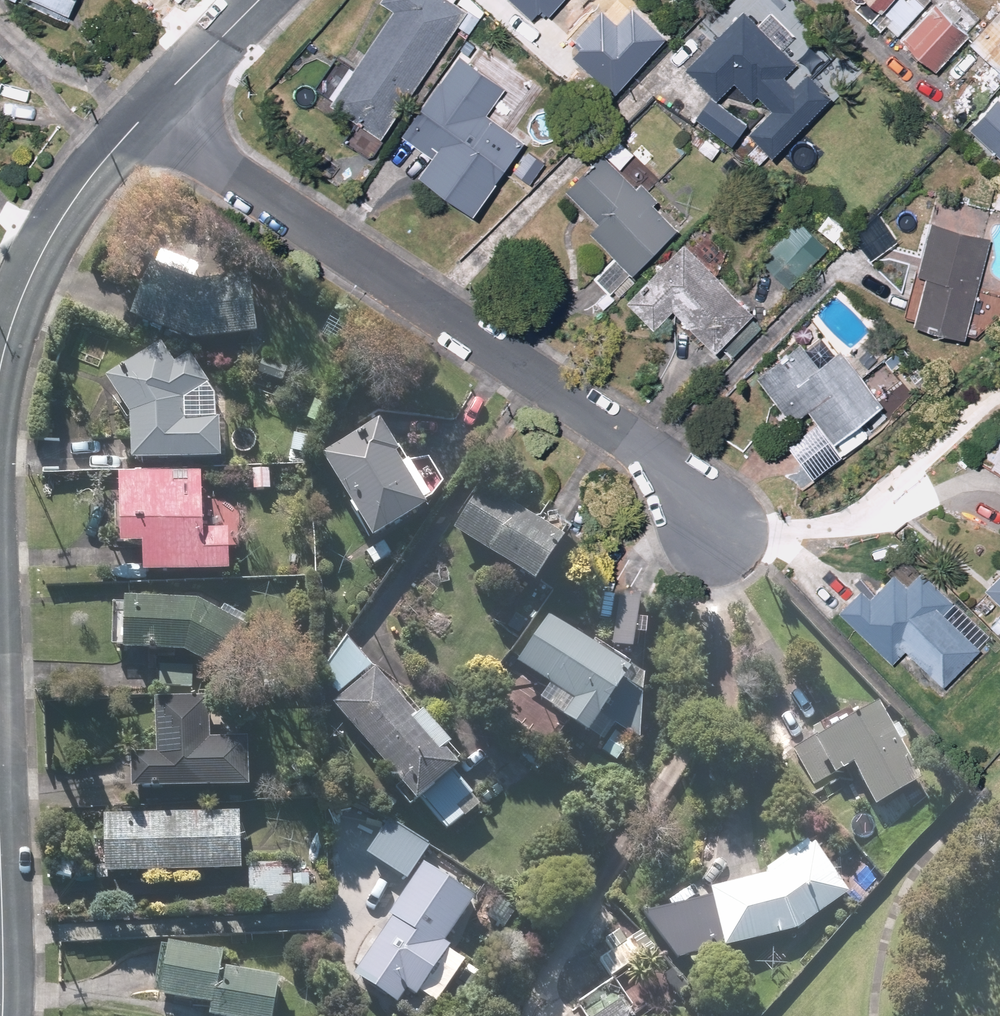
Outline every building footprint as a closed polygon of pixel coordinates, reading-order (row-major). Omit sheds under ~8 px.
[(74,13),(79,0),(42,0),(74,13)] [(396,7),(335,104),(388,137),(469,9),(454,0),(385,0),(396,7)] [(535,24),(544,14),(548,18),(565,0),(509,0),(535,24)] [(764,0),(760,0),(688,65),(724,101),(741,84),(757,100),(762,94),(777,109),(755,131),(778,154),(837,96),(813,71),(824,61),(764,0)] [(953,0),(942,0),(907,34),(939,67),(980,28),(953,0)] [(581,49),(572,60),(615,98),(666,41),(631,10),(618,25),(603,11),(574,42),(581,49)] [(973,38),(999,67),(999,13),(973,38)] [(445,81),(408,134),(438,156),(426,173),(481,212),(530,141),(445,81)] [(974,126),(999,150),(999,97),(974,126)] [(751,121),(715,98),(701,120),(738,143),(751,121)] [(646,267),(685,227),(661,203),(664,200),(645,181),(639,188),(610,159),(574,195),(603,224),(594,233),(637,276),(646,267)] [(907,316),(918,318),(917,325),(975,336),(994,236),(936,225),(928,268),(917,266),(907,316)] [(687,242),(651,282),(632,302),(659,328),(677,309),(724,351),(761,309),(687,242)] [(160,265),(136,319),(190,343),(264,336),(259,282),(211,287),(160,265)] [(844,350),(824,368),(801,343),(759,382),(797,423),(813,409),(844,443),(890,400),(844,350)] [(136,428),(137,460),(224,459),(224,421),(188,422),(188,399),(212,384),(192,354),(179,364),(164,344),(112,378),(120,390),(115,394),(136,428)] [(382,422),(327,454),(378,540),(433,508),(382,422)] [(233,529),(207,530),(206,474),(122,475),(123,548),(151,548),(152,576),(207,575),(207,573),(234,573),(233,529)] [(487,486),(459,527),(543,584),(571,543),(487,486)] [(867,588),(845,608),(895,662),(910,648),(946,687),(986,650),(947,607),(955,600),(927,569),(911,584),(901,573),(875,597),(867,588)] [(987,591),(999,602),(999,578),(987,591)] [(204,598),(132,594),(130,650),(191,654),(230,672),(253,627),(204,598)] [(555,616),(523,666),(554,685),(543,703),(598,738),(641,671),(555,616)] [(343,698),(378,667),(359,645),(323,676),(343,698)] [(195,666),(161,665),(160,687),(195,688),(195,666)] [(429,711),(421,717),(378,667),(343,698),(336,704),(423,804),(428,799),(459,773),(465,768),(451,751),(458,745),(429,711)] [(217,788),(212,697),(161,700),(164,754),(138,756),(140,792),(217,788)] [(840,775),(856,766),(879,806),(925,780),(883,706),(847,727),(821,742),(840,775)] [(484,802),(459,773),(428,799),(423,804),(448,833),(484,802)] [(243,812),(109,815),(110,874),(245,870),(243,812)] [(435,847),(394,818),(369,854),(410,883),(435,847)] [(769,876),(716,888),(729,945),(799,929),(850,890),(813,842),(769,876)] [(296,861),(253,859),(251,901),(294,903),(296,861)] [(455,946),(451,943),(480,897),(427,864),(358,976),(403,1005),(412,991),(422,998),(455,946)] [(217,1006),(216,1015),(279,1015),(284,976),(233,969),(231,987),(226,986),(231,953),(171,945),(163,999),(217,1006)] [(587,1015),(635,1015),(633,1013),(638,1010),(618,980),(580,1005),(587,1015)]
